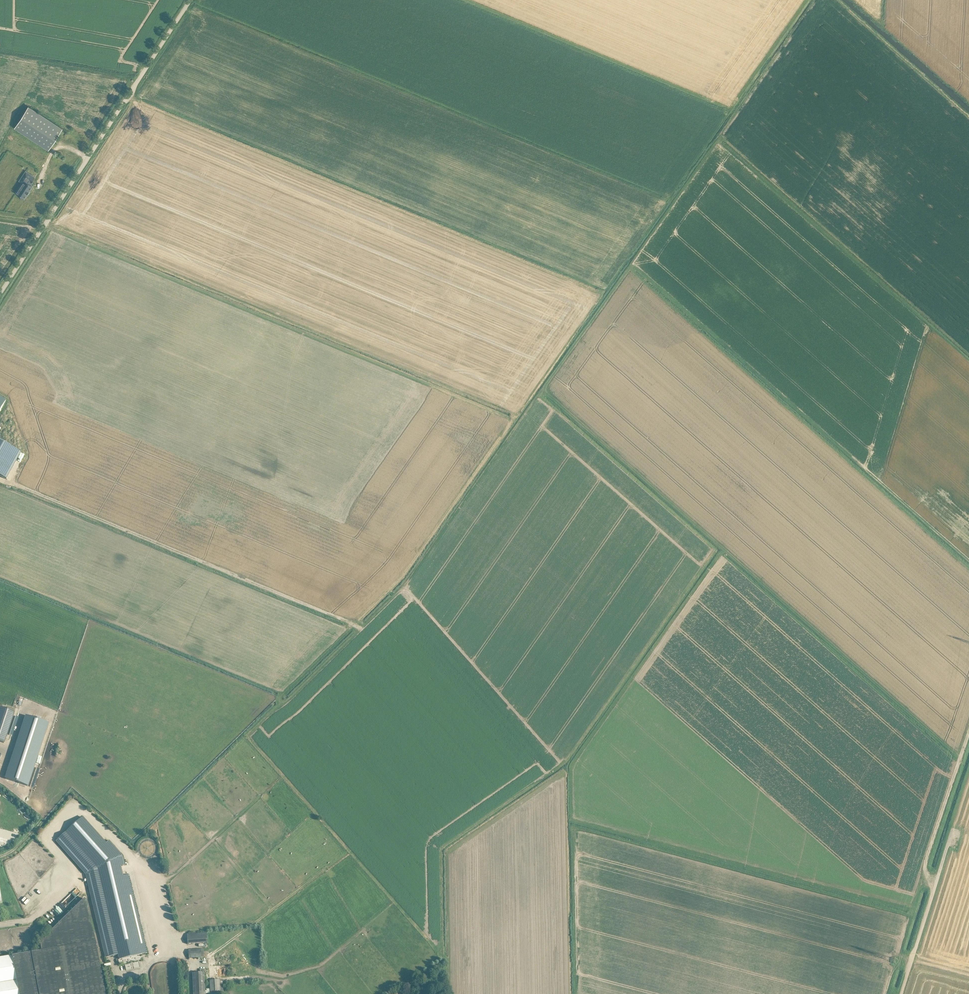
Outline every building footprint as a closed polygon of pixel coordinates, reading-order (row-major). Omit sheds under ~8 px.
[(15,127),(48,149),(62,128),(28,106),(15,127)] [(14,202),(23,207),(32,194),(28,192),(31,186),(24,181),(21,186),(23,187),(14,202)] [(22,454),(0,441),(0,476),(7,480),(22,454)] [(5,743),(15,712),(0,707),(0,708),(0,742),(5,743)] [(27,716),(6,779),(28,786),(48,723),(27,716)] [(122,856),(121,855),(109,841),(106,844),(83,818),(56,841),(86,875),(106,958),(118,955),(119,960),(147,953),(129,875),(123,876),(121,867),(125,866),(122,856)] [(96,942),(85,899),(40,943),(41,950),(0,958),(0,993),(105,993),(96,942)] [(58,911),(57,910),(52,915),(56,920),(64,912),(61,908),(58,911)] [(208,943),(207,933),(187,934),(188,944),(208,943)] [(204,958),(204,949),(188,950),(189,958),(204,958)] [(205,992),(204,969),(200,970),(200,973),(192,973),(194,993),(205,993),(205,992)] [(223,991),(223,980),(209,980),(210,992),(223,991)]
